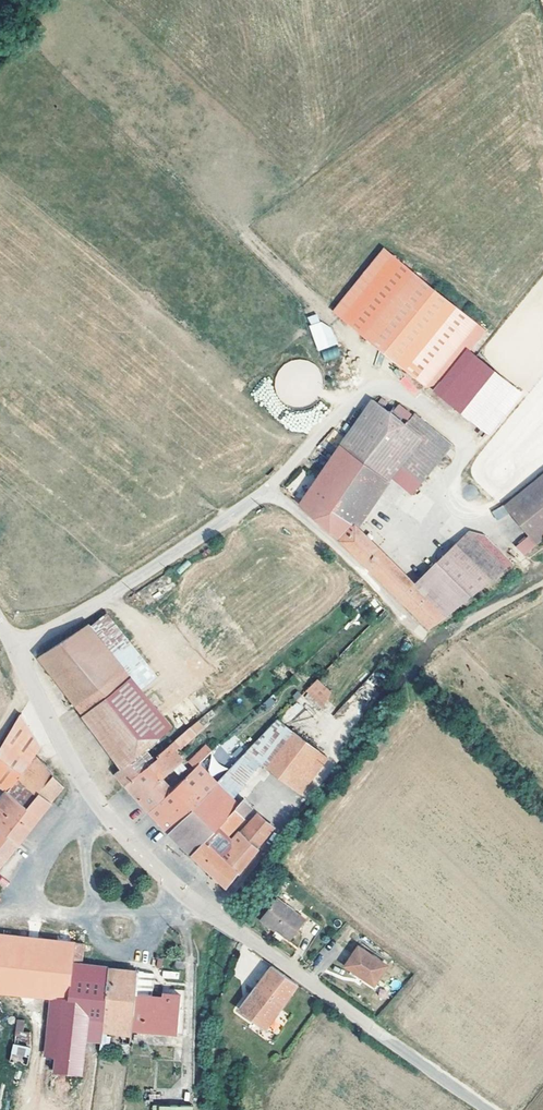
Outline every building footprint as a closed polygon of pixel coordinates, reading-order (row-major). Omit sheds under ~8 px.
[(478,327),(394,260),(343,325),(423,388),(435,382),(478,327)] [(322,311),(306,317),(318,351),(334,345),(322,311)] [(321,352),(324,361),(341,356),(338,347),(321,352)] [(468,353),(433,396),(488,440),(522,397),(468,353)] [(279,387),(283,412),(291,411),(292,421),(309,418),(308,408),(316,406),(317,411),(322,410),(318,387),(322,386),(318,362),(283,367),(285,377),(280,378),(282,387),(279,387)] [(451,448),(415,420),(406,431),(373,406),(308,499),(355,534),(356,532),(390,483),(400,469),(423,485),(451,448)] [(413,499),(423,485),(400,469),(390,483),(413,499)] [(506,508),(512,516),(531,540),(538,549),(542,545),(542,479),(506,508)] [(351,551),(374,575),(386,560),(373,548),(367,542),(356,532),(355,534),(308,499),(303,507),(351,551)] [(498,524),(512,516),(506,508),(493,515),(498,524)] [(473,600),(508,573),(473,537),(471,535),(438,567),(473,600)] [(475,535),(473,537),(508,573),(513,569),(487,540),(475,535)] [(367,542),(373,548),(378,542),(372,537),(367,542)] [(525,559),(538,549),(531,540),(518,551),(525,559)] [(449,620),(416,589),(386,560),(374,575),(433,633),(449,620)] [(449,620),(473,600),(438,567),(416,589),(449,620)] [(107,618),(93,631),(126,673),(144,694),(160,681),(107,618)] [(41,661),(79,710),(126,673),(93,631),(91,628),(41,661)] [(128,787),(173,748),(165,739),(175,730),(144,694),(126,673),(79,710),(85,719),(84,719),(124,770),(117,775),(128,787)] [(304,693),(321,708),(333,693),(316,679),(304,693)] [(368,679),(333,716),(339,721),(344,716),(351,723),(381,691),(368,679)] [(22,780),(36,758),(42,749),(22,719),(10,740),(0,757),(0,789),(9,795),(22,780)] [(265,767),(270,772),(296,737),(280,724),(252,753),(265,767)] [(176,745),(181,751),(198,737),(193,731),(176,745)] [(270,772),(303,797),(330,763),(296,737),(270,772)] [(151,814),(174,793),(164,782),(185,765),(176,755),(181,751),(176,745),(173,748),(128,787),(151,814)] [(205,754),(210,760),(215,754),(210,750),(205,754)] [(252,753),(242,763),(234,772),(226,780),(219,787),(172,835),(195,858),(208,845),(221,831),(241,811),(234,804),(265,767),(252,753)] [(196,772),(201,768),(210,760),(205,754),(191,767),(196,772)] [(42,796),(53,804),(65,789),(36,758),(22,780),(42,796)] [(234,772),(242,763),(238,760),(232,763),(229,766),(234,772)] [(226,780),(234,772),(229,766),(220,775),(226,780)] [(151,814),(172,835),(219,787),(201,768),(196,772),(174,793),(151,814)] [(42,796),(22,780),(9,795),(30,811),(42,796)] [(20,846),(53,804),(42,796),(30,811),(9,795),(0,807),(0,830),(20,846)] [(221,831),(231,839),(246,822),(243,819),(252,809),(247,805),(241,811),(221,831)] [(275,829),(262,819),(246,839),(259,849),(275,829)] [(20,846),(0,830),(0,871),(20,846)] [(221,831),(208,845),(228,864),(234,858),(228,853),(236,844),(231,839),(221,831)] [(208,845),(195,858),(230,890),(261,851),(259,849),(246,839),(242,836),(236,844),(228,853),(234,858),(228,864),(208,845)] [(287,883),(278,876),(274,881),(284,888),(287,883)] [(261,920),(288,941),(304,921),(277,900),(261,920)] [(105,1035),(109,972),(83,969),(85,948),(0,938),(0,999),(54,1004),(65,1005),(56,1078),(84,1080),(90,1033),(105,1035)] [(389,967),(359,946),(347,964),(376,985),(389,967)] [(231,1022),(245,1032),(248,1028),(259,1037),(294,987),(269,968),(231,1022)] [(134,1040),(135,1035),(137,1000),(139,976),(109,972),(105,1035),(112,1036),(126,1038),(134,1040)] [(184,1000),(180,1039),(187,1040),(188,995),(167,993),(166,998),(173,999),(184,1000)] [(180,1039),(184,1000),(173,999),(172,1003),(166,1003),(140,1000),(137,1000),(135,1035),(180,1039)] [(46,1077),(56,1078),(65,1005),(54,1004),(46,1077)] [(23,1039),(24,1020),(16,1019),(15,1038),(23,1039)] [(112,1036),(105,1035),(102,1054),(110,1055),(112,1036)] [(132,1058),(134,1040),(126,1038),(124,1057),(132,1058)] [(14,1051),(11,1069),(29,1072),(32,1054),(14,1051)]
